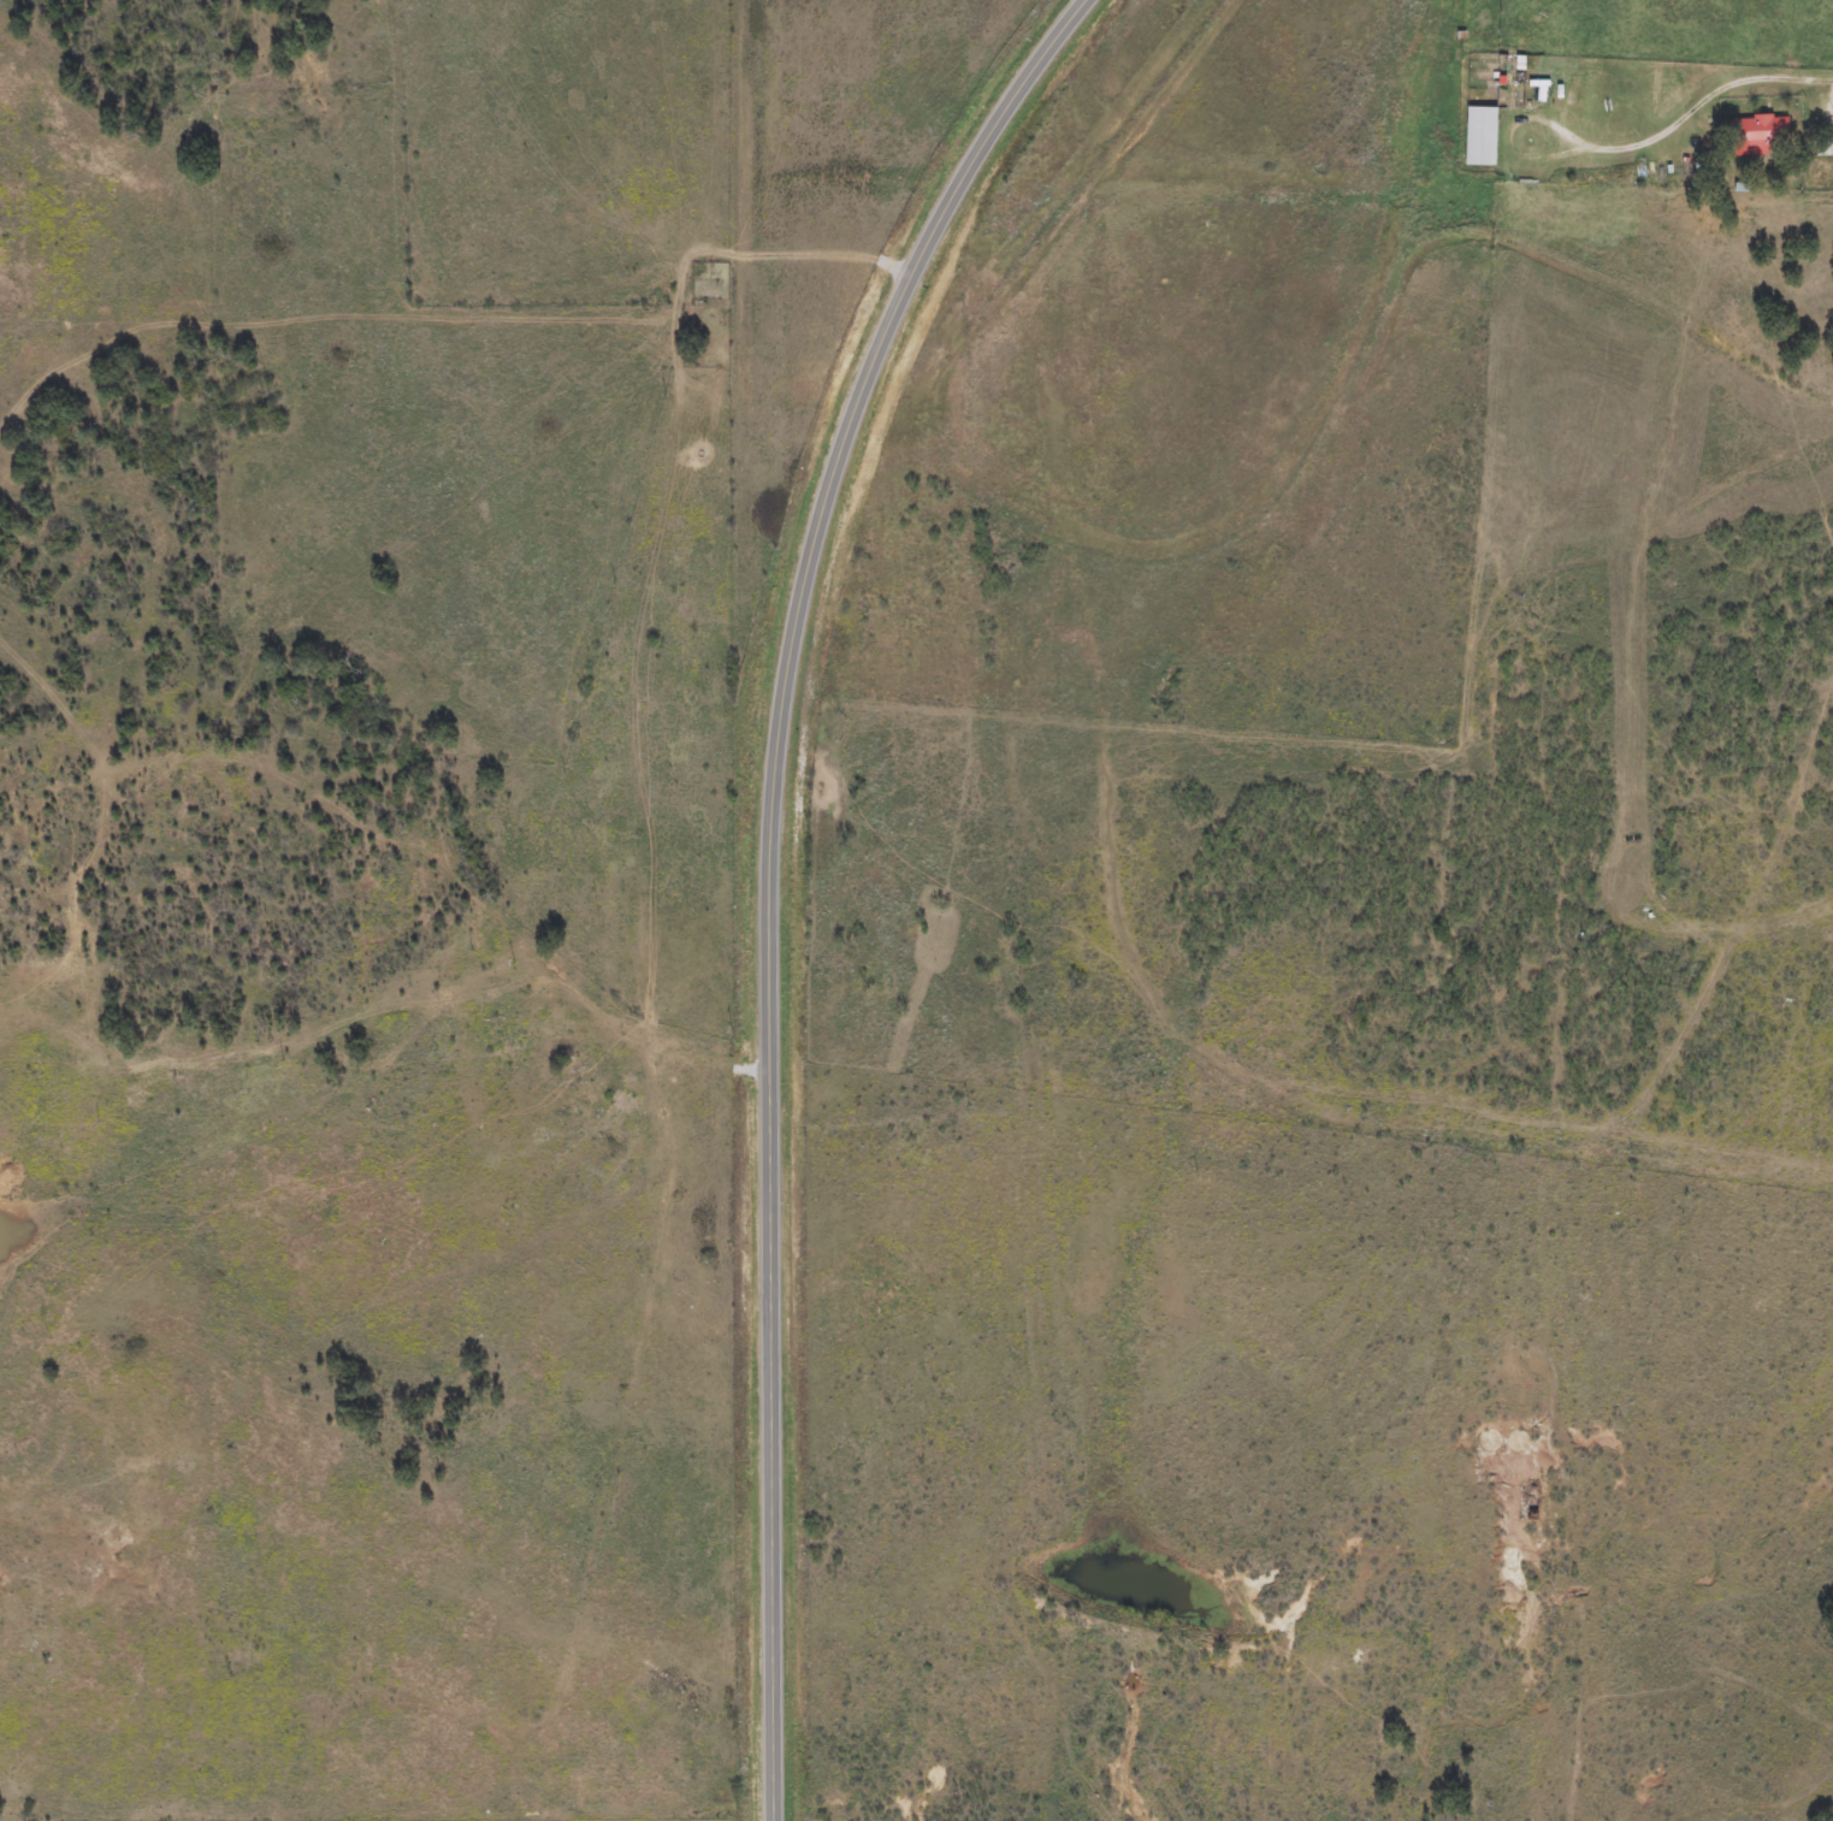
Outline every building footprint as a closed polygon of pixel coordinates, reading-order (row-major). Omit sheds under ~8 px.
[(1499,105),(1467,105),(1467,164),(1498,164),(1499,105)] [(1791,151),(1791,115),(1736,115),(1736,151),(1791,151)]
